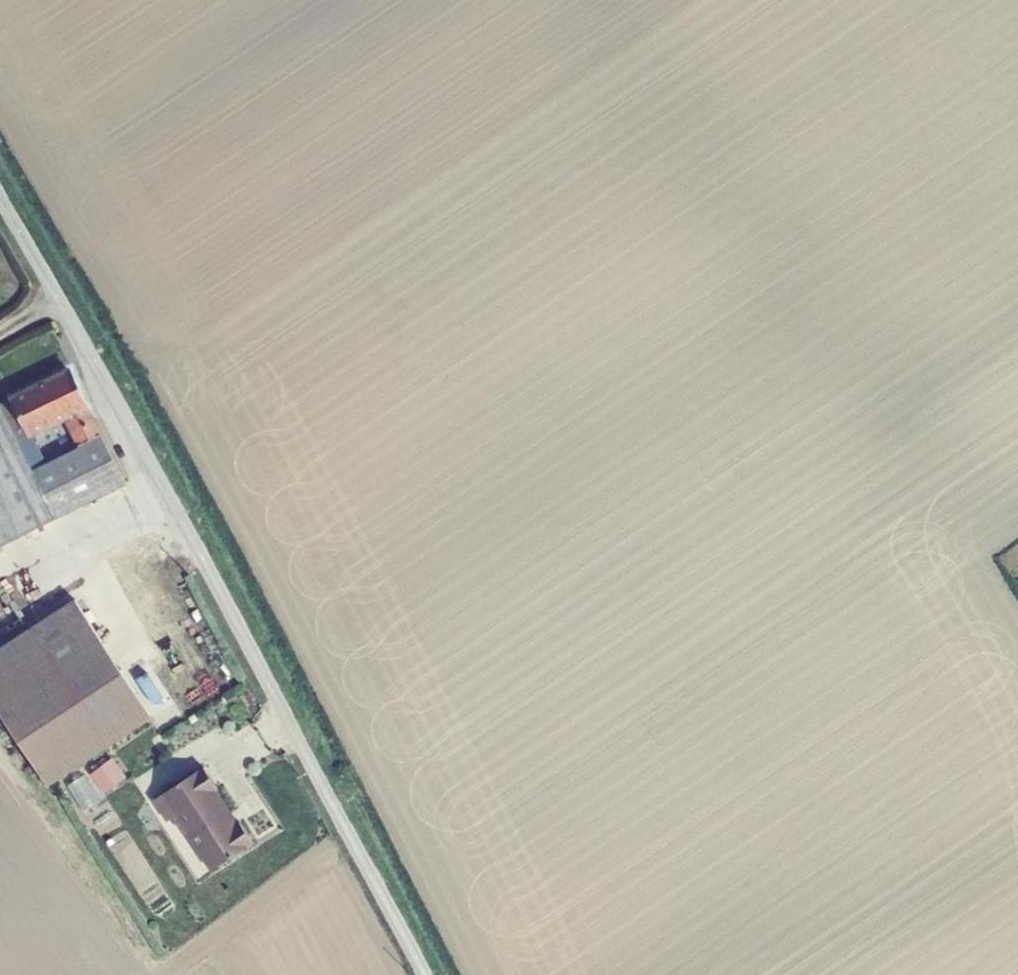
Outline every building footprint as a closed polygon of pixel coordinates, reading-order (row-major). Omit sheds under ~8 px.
[(70,371),(0,406),(0,546),(56,518),(126,483),(94,420),(72,431),(81,447),(48,464),(33,434),(66,417),(88,406),(70,371)] [(66,417),(72,431),(94,420),(88,406),(66,417)] [(0,648),(0,708),(102,642),(75,600),(0,648)] [(0,708),(0,714),(46,785),(151,718),(102,642),(0,708)] [(109,792),(132,775),(118,756),(95,772),(109,792)] [(202,769),(152,801),(165,822),(171,818),(182,834),(184,833),(209,872),(250,845),(237,824),(233,826),(212,792),(215,790),(202,769)]
